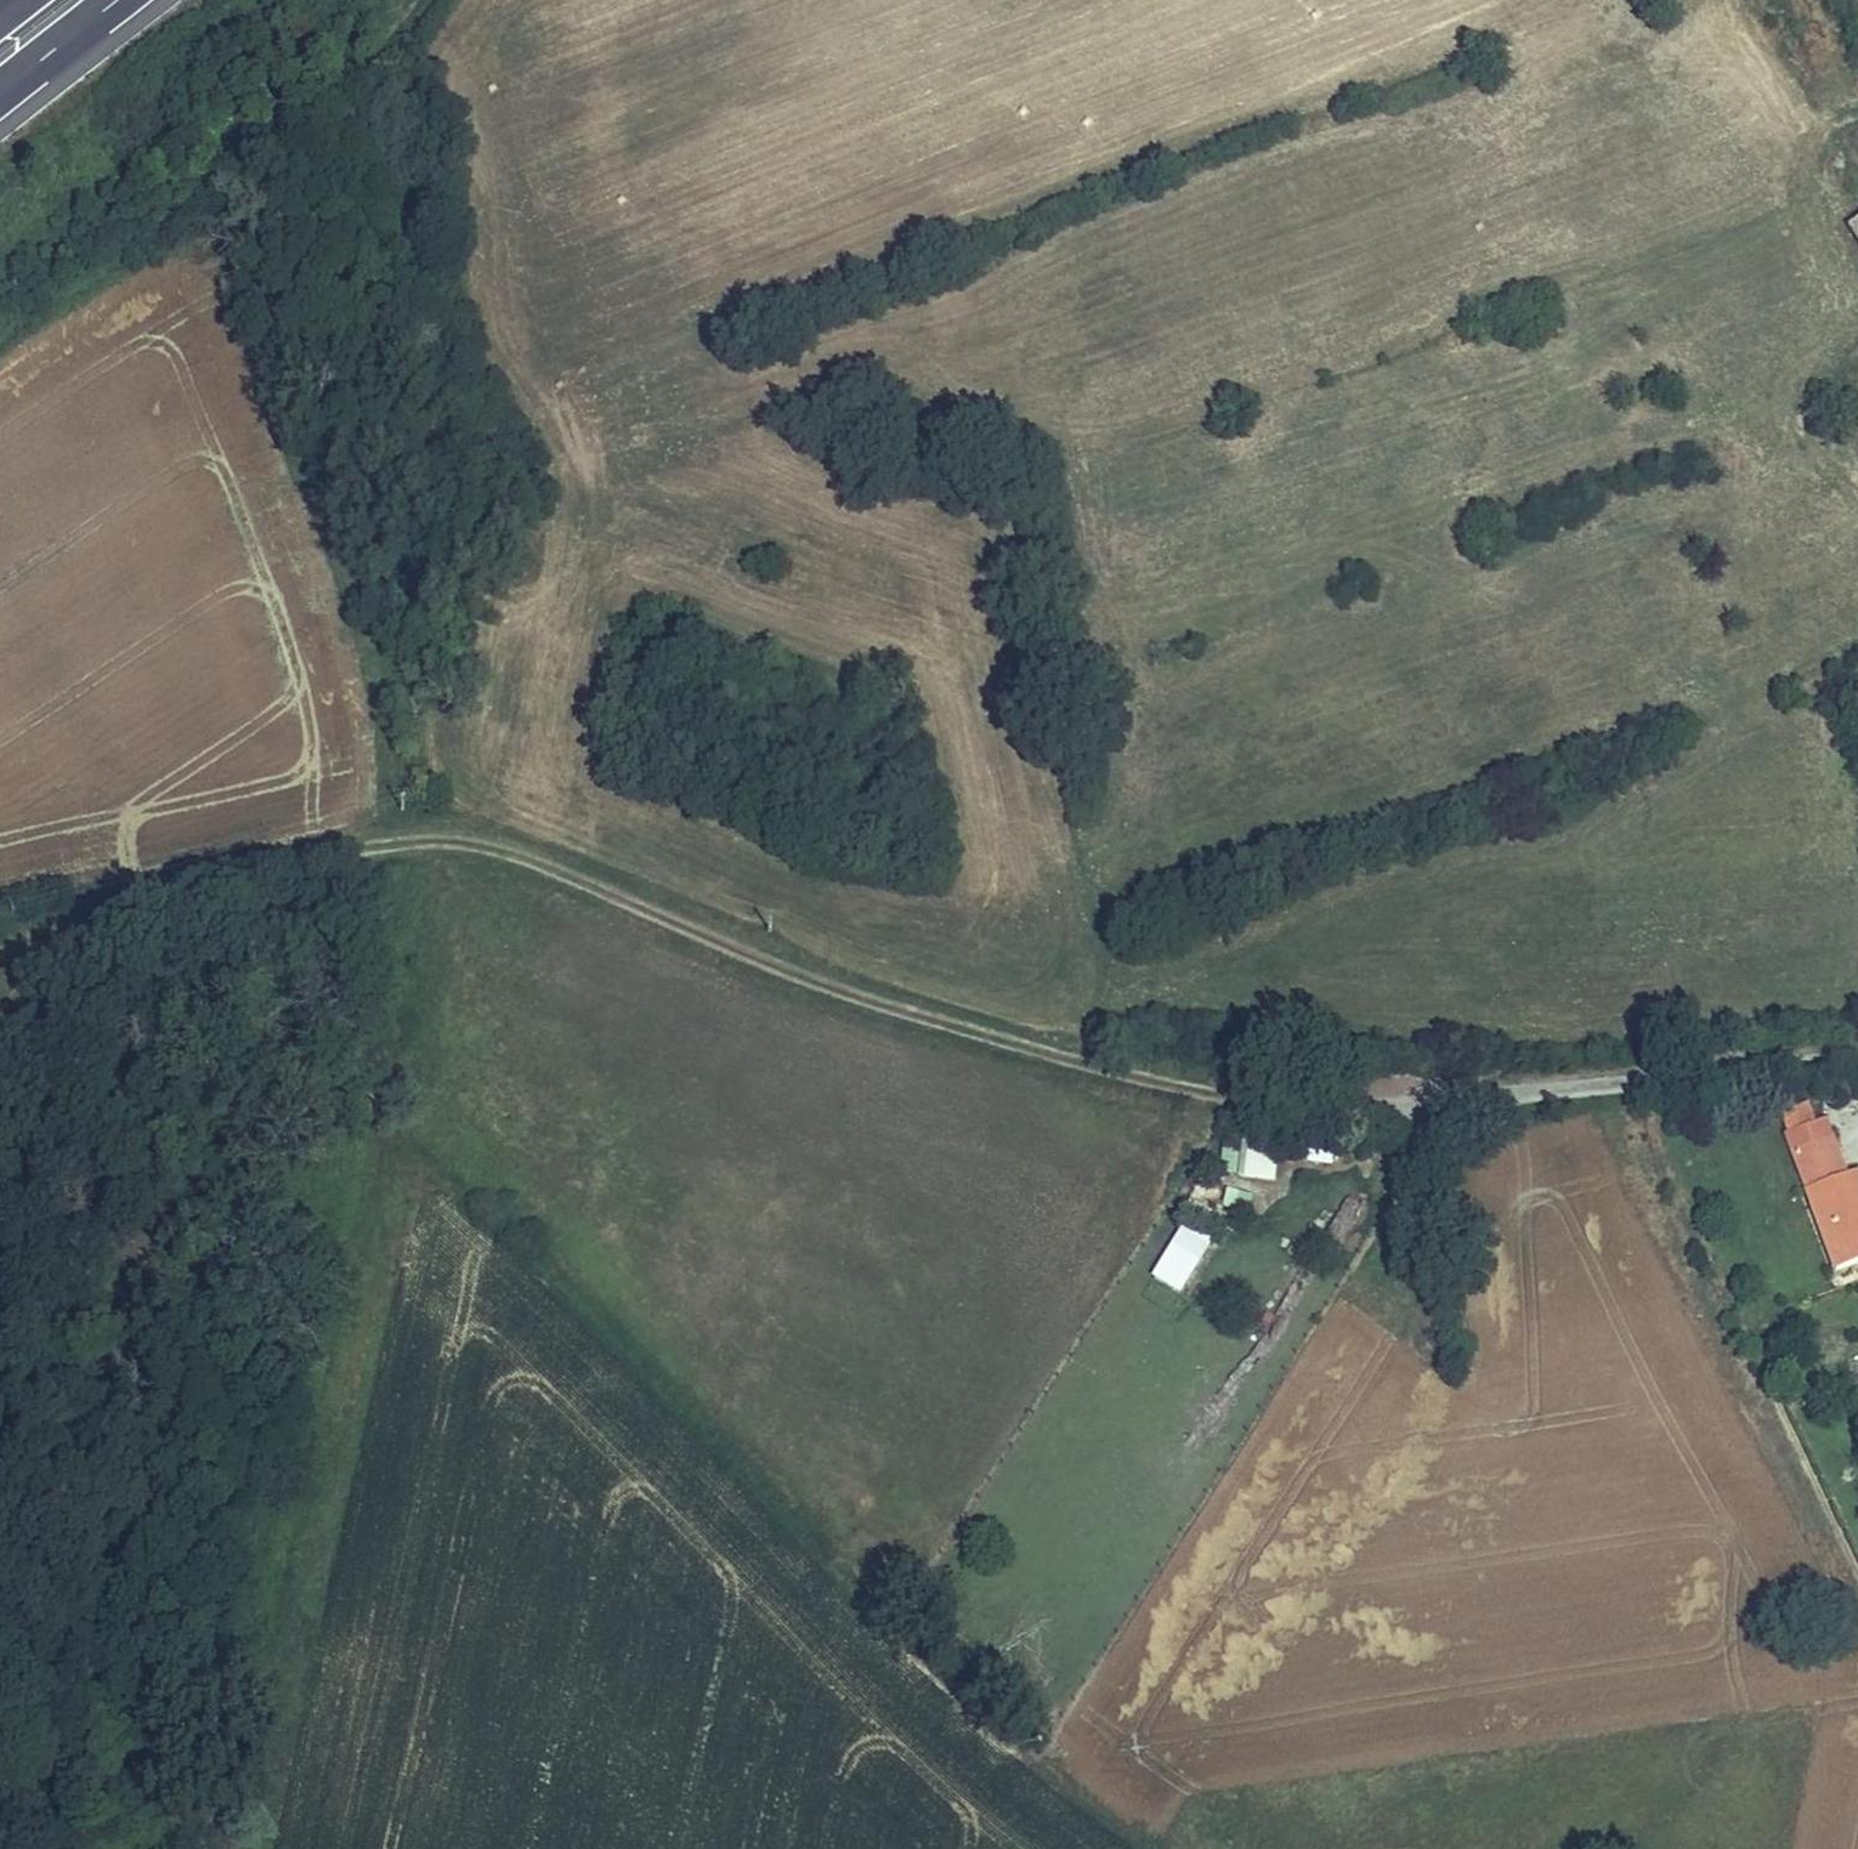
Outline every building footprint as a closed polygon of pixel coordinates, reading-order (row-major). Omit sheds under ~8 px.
[(1825,1118),(1786,1135),(1793,1153),(1833,1136),(1825,1118)] [(1243,1149),(1242,1177),(1274,1179),(1275,1150),(1243,1149)] [(1806,1190),(1836,1267),(1857,1259),(1857,1177),(1856,1171),(1806,1190)] [(1226,1188),(1222,1206),(1246,1210),(1250,1193),(1226,1188)] [(1179,1292),(1211,1236),(1182,1219),(1149,1275),(1179,1292)]
